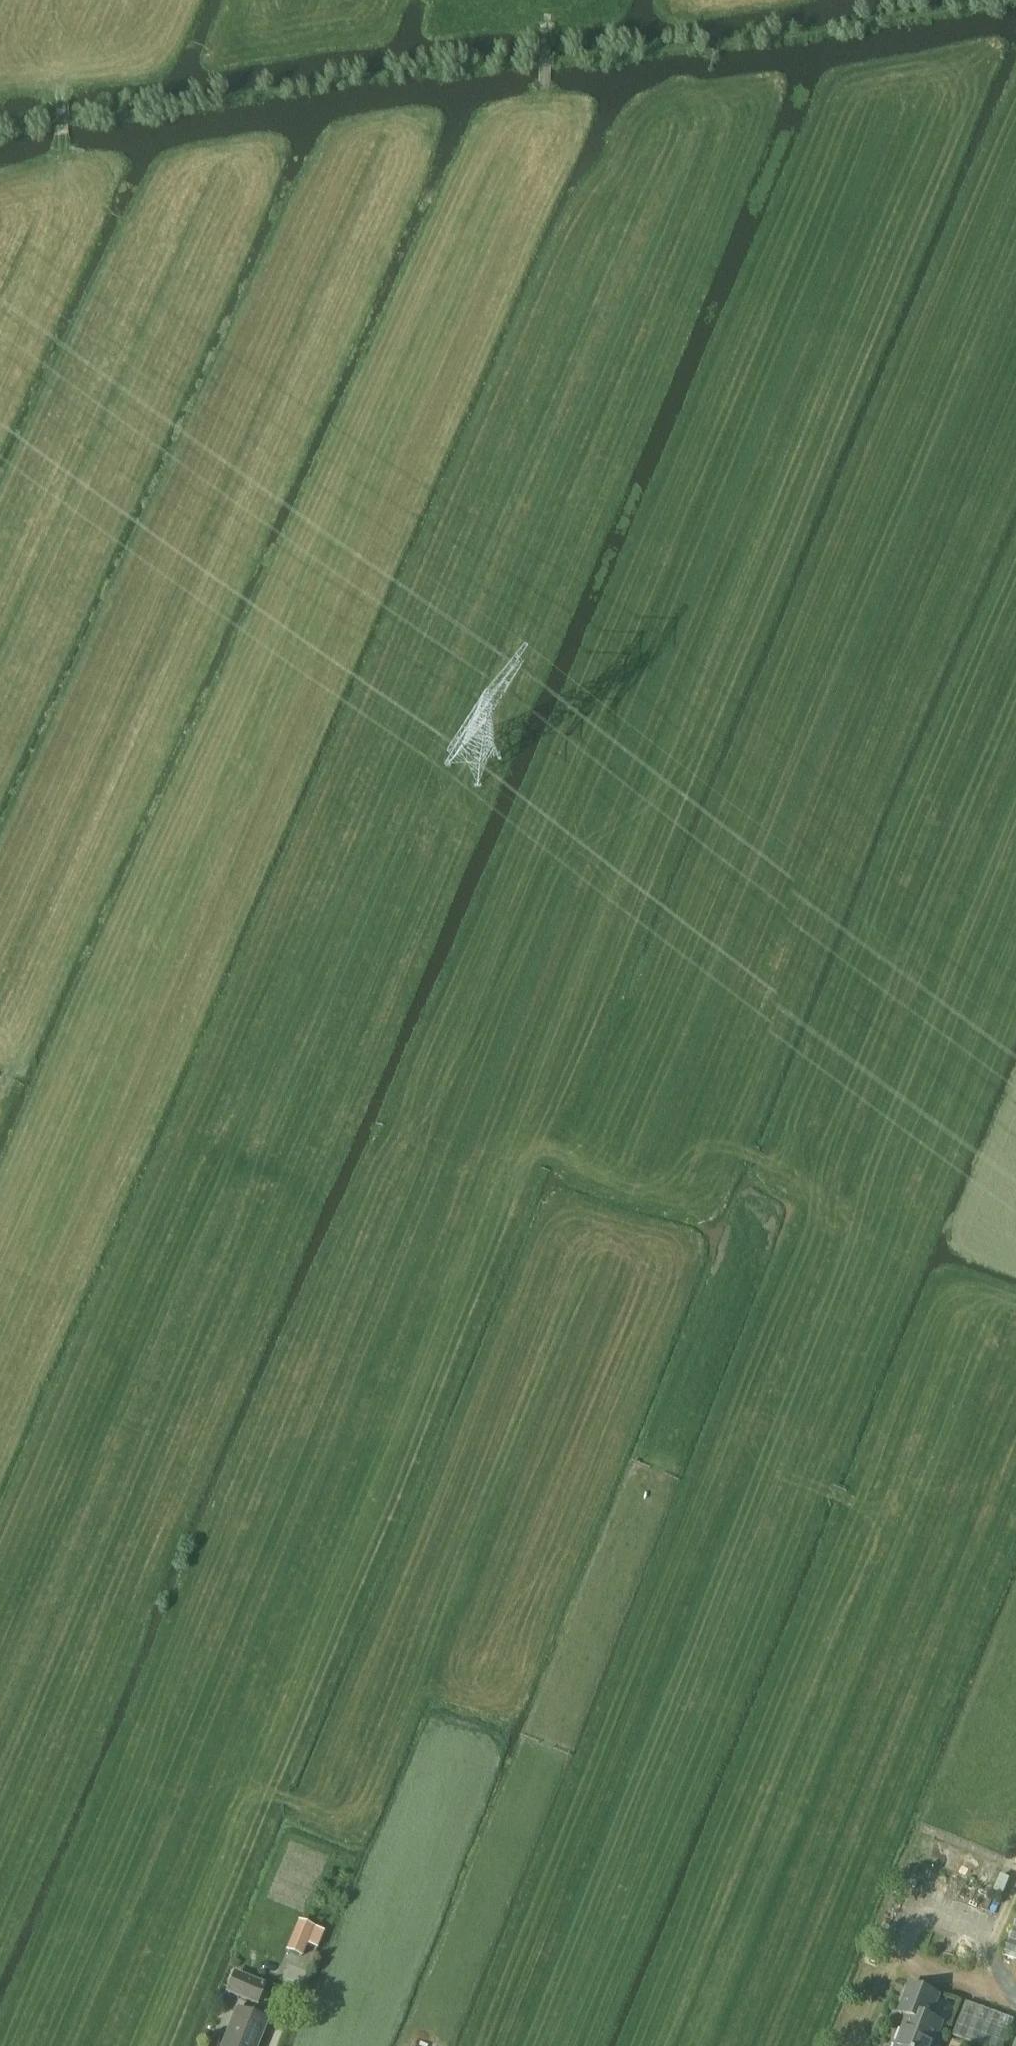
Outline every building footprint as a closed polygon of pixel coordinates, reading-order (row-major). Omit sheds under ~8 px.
[(1004,1951),(1015,1956),(1015,1922),(1004,1951)] [(286,1951),(301,1957),(307,1944),(317,1948),(323,1933),(297,1923),(286,1951)] [(256,2005),(264,1985),(234,1974),(227,1993),(256,2005)] [(932,1995),(911,1987),(901,2012),(910,2015),(898,2045),(932,2045),(940,2024),(923,2018),(931,1997),(937,1999),(937,1997),(932,1995)] [(1014,2020),(969,2003),(957,2035),(986,2045),(1004,2045),(1014,2020)] [(266,2022),(236,2009),(221,2045),(257,2045),(266,2022)]
